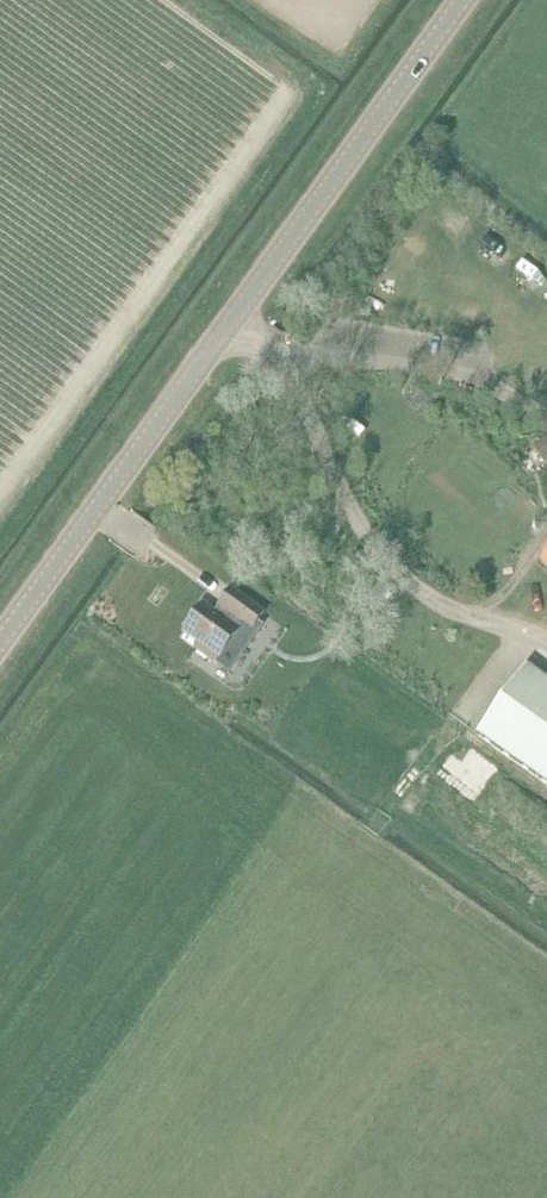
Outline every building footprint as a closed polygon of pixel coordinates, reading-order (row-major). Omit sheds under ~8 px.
[(536,447),(546,464),(546,440),(536,447)] [(389,604),(397,592),(389,586),(380,598),(389,604)] [(203,605),(183,633),(198,644),(195,649),(219,667),(243,632),(241,630),(242,628),(252,634),(265,615),(231,591),(214,613),(203,605)] [(478,737),(546,786),(546,681),(528,667),(478,737)] [(473,747),(444,785),(546,862),(546,802),(473,747)]
